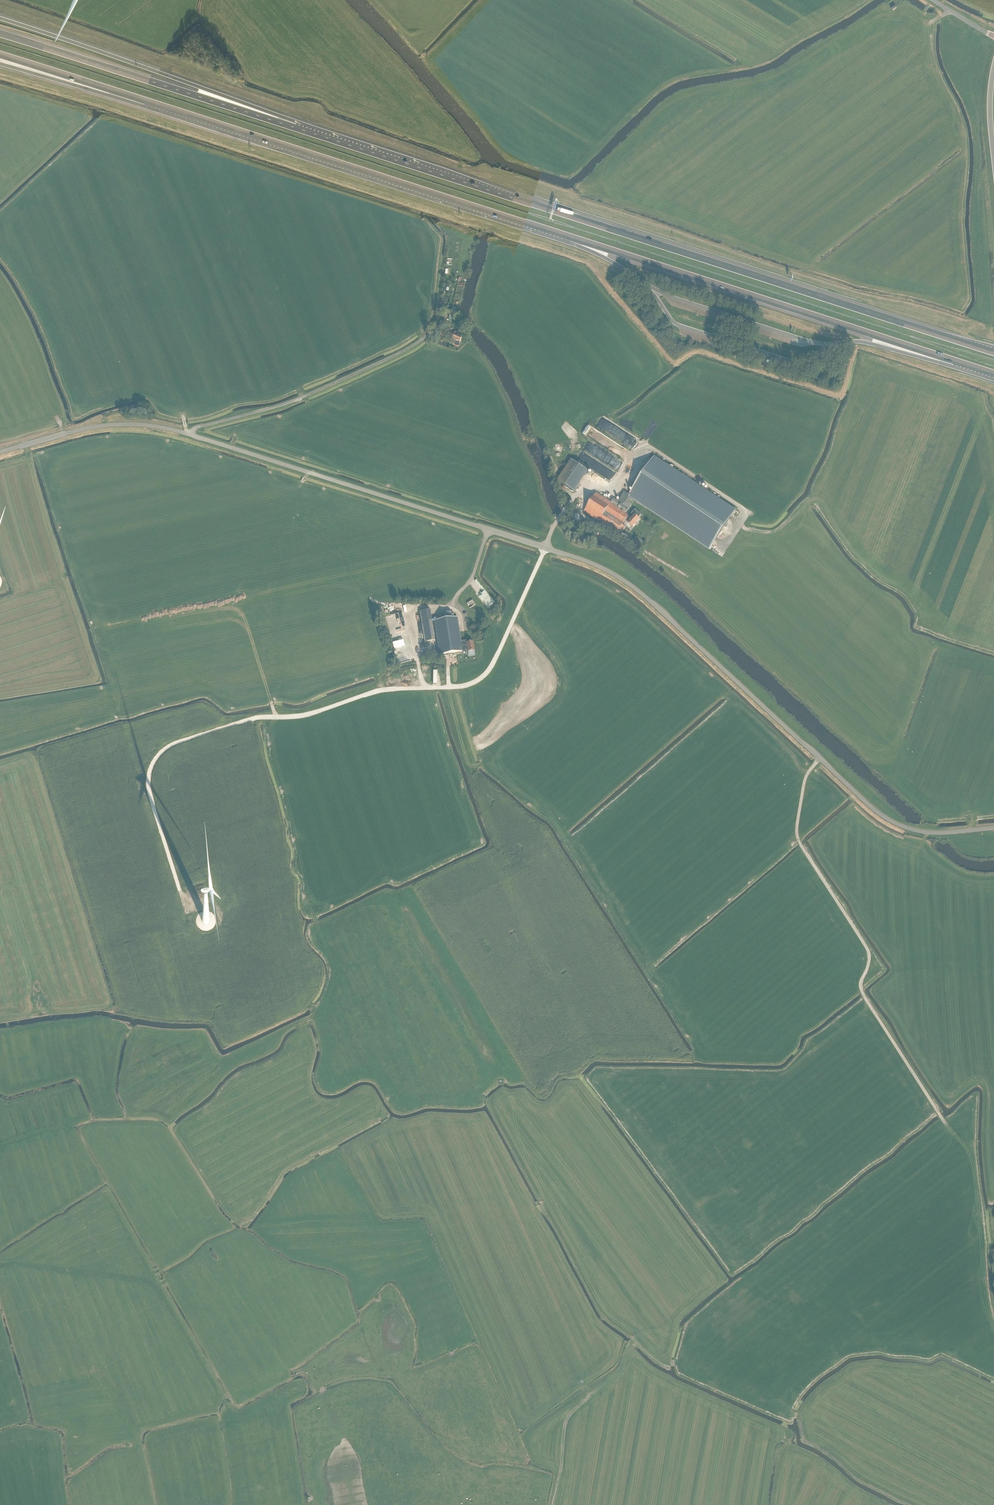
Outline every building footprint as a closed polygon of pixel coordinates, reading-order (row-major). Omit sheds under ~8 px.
[(443,338),(446,340),(449,335),(445,333),(442,331),(439,337),(443,338)] [(455,331),(449,343),(457,347),(463,335),(455,331)] [(710,549),(736,511),(655,458),(629,495),(624,492),(618,501),(614,498),(611,503),(597,493),(584,512),(599,521),(599,520),(617,532),(625,520),(628,522),(627,523),(632,527),(640,519),(638,518),(641,515),(635,509),(631,514),(634,516),(631,518),(628,516),(628,515),(626,513),(634,500),(710,549)] [(571,459),(558,481),(574,491),(588,471),(571,459)] [(472,600),(467,603),(470,608),(475,605),(472,600)] [(424,642),(435,641),(430,610),(420,612),(424,642)] [(463,651),(468,650),(468,652),(471,652),(474,651),(473,642),(465,643),(465,641),(461,641),(457,617),(434,621),(439,655),(463,652),(463,651)] [(405,657),(405,653),(402,647),(396,649),(399,659),(405,657)]
